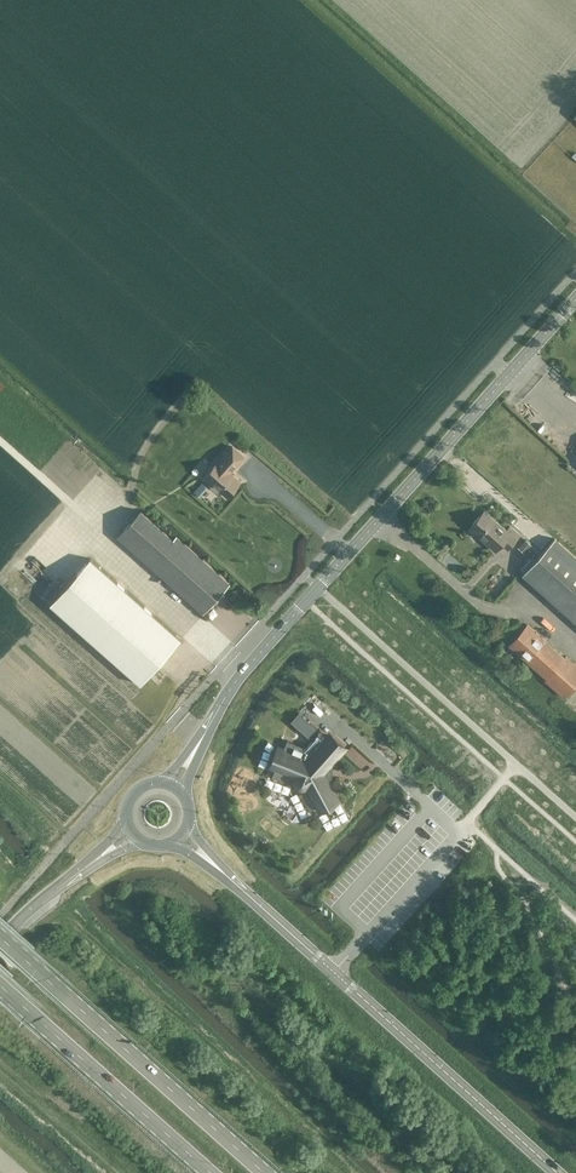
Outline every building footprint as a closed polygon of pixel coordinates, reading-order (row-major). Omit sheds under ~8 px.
[(204,476),(227,497),(241,482),(230,472),(244,456),(233,446),(218,463),(217,461),(204,476)] [(173,539),(140,509),(116,536),(203,614),(230,584),(176,536),(173,539)] [(507,551),(520,537),(511,529),(507,533),(485,513),(470,530),(496,553),(502,546),(507,551)] [(526,551),(532,543),(526,537),(519,545),(526,551)] [(555,539),(523,576),(575,623),(575,557),(555,539)] [(90,558),(50,604),(140,684),(181,639),(90,558)] [(575,683),(575,664),(567,656),(565,659),(527,625),(510,645),(547,678),(545,680),(564,697),(575,683)] [(308,737),(317,728),(299,712),(291,722),(308,737)] [(307,785),(320,808),(336,799),(328,784),(325,779),(328,778),(329,776),(330,771),(329,769),(327,767),(344,747),(330,735),(328,738),(320,730),(305,747),(287,740),(283,750),(280,749),(273,766),(297,776),(296,778),(296,781),(297,783),(298,785),(300,786),(303,787),(305,786),(307,785)] [(336,822),(348,817),(342,802),(330,807),(336,822)]
